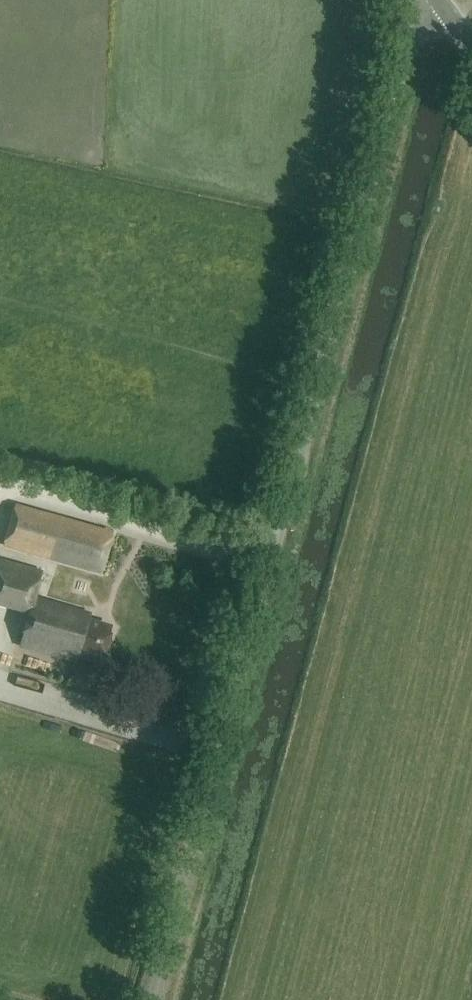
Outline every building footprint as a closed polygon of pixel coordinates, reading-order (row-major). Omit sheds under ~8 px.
[(3,547),(101,575),(113,530),(16,503),(3,547)] [(0,559),(0,603),(30,612),(20,646),(77,662),(80,654),(103,660),(112,628),(89,621),(91,613),(35,598),(43,571),(0,559)]
